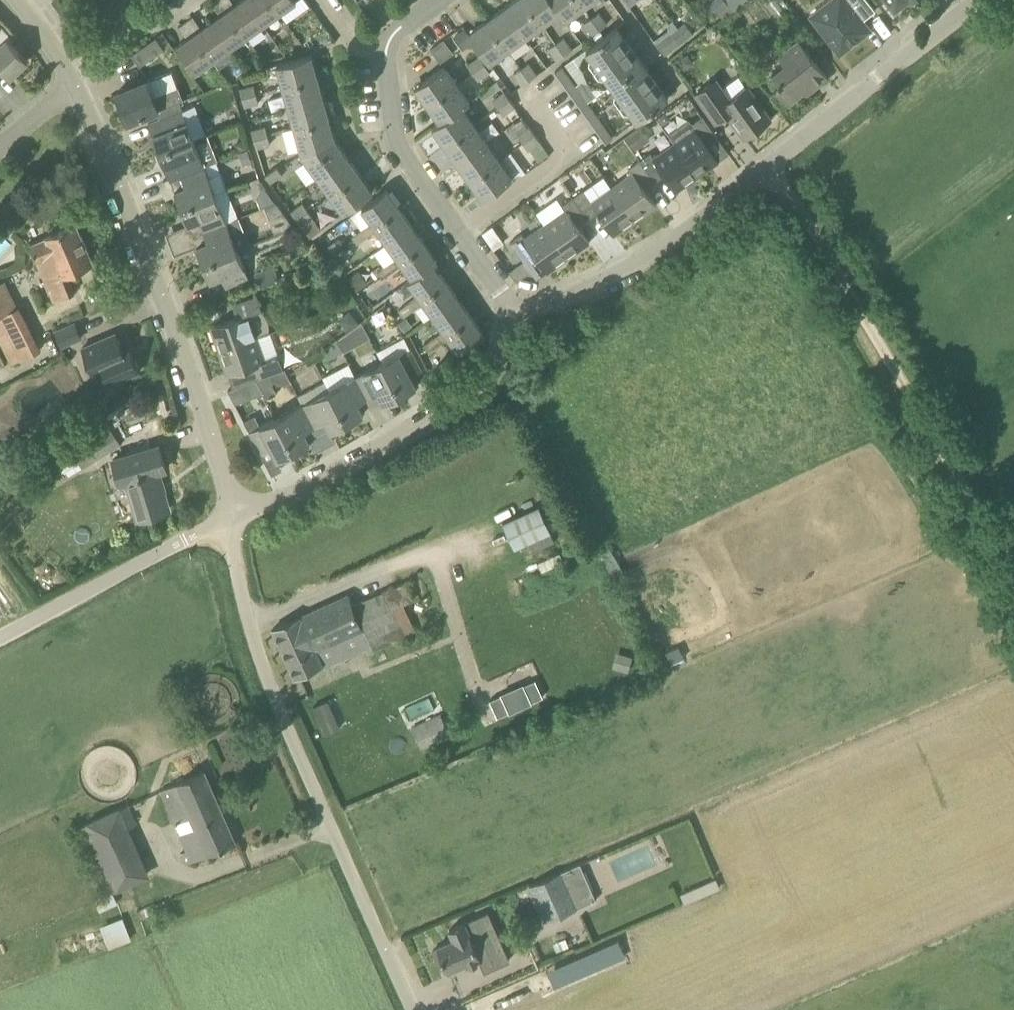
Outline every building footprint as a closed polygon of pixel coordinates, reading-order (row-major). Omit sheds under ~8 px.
[(246,36),(221,0),(215,0),(212,3),(220,15),(211,21),(229,48),(246,36)] [(246,36),(263,24),(246,0),(241,0),(235,4),(232,0),(221,0),(246,36)] [(280,12),(271,0),(246,0),(263,24),(280,12)] [(297,0),(271,0),(280,12),(297,0)] [(543,24),(526,0),(515,0),(505,7),(526,37),(543,24)] [(543,24),(560,12),(561,11),(553,0),(526,0),(543,24)] [(580,0),(553,0),(561,11),(560,12),(565,20),(584,6),(580,0)] [(723,10),(715,0),(713,0),(707,4),(716,15),(723,10)] [(723,10),(729,5),(725,0),(715,0),(723,10)] [(817,22),(829,39),(833,36),(844,50),(861,37),(859,35),(869,28),(863,20),(876,10),(868,0),(839,0),(841,3),(817,22)] [(895,10),(909,0),(887,0),(895,10)] [(508,50),(526,37),(505,7),(487,20),(508,50)] [(591,17),(600,29),(608,24),(599,12),(591,17)] [(213,60),(229,48),(211,21),(202,28),(193,16),(185,21),(213,60)] [(600,29),(591,17),(584,23),(592,35),(593,34),(600,29)] [(483,53),(489,61),(490,63),(508,50),(487,20),(469,33),(483,53)] [(187,38),(177,45),(196,71),(213,60),(185,21),(178,26),(187,38)] [(678,27),(687,38),(693,33),(685,22),(678,27)] [(1,68),(10,77),(29,59),(28,58),(11,41),(14,38),(2,25),(0,27),(0,68),(1,68)] [(586,50),(637,120),(668,98),(617,27),(604,36),(597,41),(587,48),(587,49),(586,50)] [(687,38),(678,27),(672,33),(680,44),(687,38)] [(455,37),(464,49),(473,42),(464,30),(455,37)] [(680,44),(672,33),(658,43),(666,54),(680,44)] [(156,37),(132,54),(140,66),(142,64),(145,68),(153,63),(158,58),(156,55),(164,49),(156,37)] [(564,37),(556,43),(565,54),(572,49),(564,37)] [(441,61),(453,51),(443,38),(430,47),(441,61)] [(775,86),(779,91),(788,104),(812,86),(817,86),(828,77),(799,40),(779,57),(785,65),(773,74),(779,82),(775,86)] [(557,60),(565,54),(556,43),(549,48),(557,60)] [(467,64),(473,72),(489,61),(483,53),(467,64)] [(684,70),(694,63),(688,53),(677,60),(684,70)] [(316,76),(311,55),(277,64),(282,86),(316,76)] [(489,61),(473,72),(479,80),(490,71),(494,68),(490,63),(489,61)] [(530,80),(537,74),(528,63),(521,68),(530,80)] [(457,83),(444,66),(415,86),(428,104),(457,83)] [(555,71),(598,131),(606,142),(613,138),(587,102),(562,67),(555,71)] [(514,73),(522,85),(530,80),(521,68),(514,73)] [(184,99),(178,86),(172,71),(117,92),(128,121),(156,110),(180,101),(184,99)] [(282,86),(287,106),(322,97),(316,76),(282,86)] [(716,78),(694,93),(715,123),(728,114),(745,138),(771,119),(748,87),(731,99),(716,78)] [(457,83),(428,104),(440,122),(462,107),(470,101),(457,83)] [(242,97),(257,93),(254,84),(240,88),(242,97)] [(510,99),(507,95),(505,92),(492,100),(498,108),(510,99)] [(257,93),(242,97),(245,107),(259,103),(257,93)] [(322,97),(287,106),(293,127),(328,117),(322,97)] [(503,115),(515,106),(510,99),(498,108),(503,115)] [(159,119),(148,123),(159,151),(195,137),(205,133),(194,105),(183,110),(180,101),(156,110),(159,119)] [(433,127),(445,145),(474,124),(462,107),(440,122),(433,127)] [(670,120),(665,112),(658,116),(663,124),(670,120)] [(668,132),(675,142),(674,143),(698,176),(719,161),(708,144),(717,137),(702,116),(692,123),(688,119),(668,132)] [(335,139),(332,128),(328,117),(293,127),(297,138),(302,155),(335,139)] [(487,142),(474,124),(445,145),(458,163),(487,142)] [(535,134),(529,125),(517,134),(523,143),(535,134)] [(254,139),(268,135),(265,126),(251,130),(254,139)] [(540,141),(535,134),(523,143),(528,150),(529,149),(540,141)] [(268,135),(254,139),(257,148),(271,144),(268,135)] [(635,150),(640,146),(632,135),(627,139),(635,150)] [(171,179),(205,166),(215,161),(210,147),(200,150),(195,137),(159,151),(171,179)] [(247,148),(243,139),(235,142),(238,151),(247,148)] [(335,139),(302,155),(310,166),(318,177),(347,156),(339,145),(335,139)] [(529,149),(538,162),(549,154),(540,141),(529,149)] [(500,160),(487,142),(458,163),(471,181),(500,160)] [(665,174),(677,191),(698,176),(674,143),(655,157),(651,152),(640,160),(655,181),(665,174)] [(244,164),(252,162),(248,150),(240,152),(244,164)] [(318,177),(330,194),(359,173),(347,156),(318,177)] [(484,198),(513,177),(500,160),(471,181),(484,198)] [(636,220),(657,205),(645,189),(655,181),(640,160),(629,168),(633,173),(612,187),(636,220)] [(209,176),(205,166),(171,179),(181,207),(227,189),(220,172),(209,176)] [(265,175),(271,183),(282,174),(277,166),(265,175)] [(344,212),(373,191),(359,173),(330,194),(344,212)] [(598,211),(615,235),(636,220),(612,187),(592,202),(584,190),(573,197),(588,218),(598,211)] [(227,189),(181,207),(192,235),(227,221),(237,218),(227,189)] [(275,202),(266,189),(260,191),(256,198),(260,208),(275,202)] [(372,222),(375,225),(399,207),(386,189),(362,207),(372,222)] [(569,257),(590,242),(578,226),(588,218),(573,197),(562,205),(565,210),(545,225),(569,257)] [(269,216),(283,211),(276,202),(265,207),(269,216)] [(296,218),(308,210),(302,202),(291,211),(296,218)] [(375,225),(377,229),(387,243),(412,225),(399,207),(375,225)] [(296,218),(301,224),(312,216),(308,210),(296,218)] [(203,263),(238,249),(227,221),(192,235),(203,263)] [(375,225),(372,222),(362,229),(368,236),(377,229),(375,225)] [(55,301),(72,293),(76,292),(68,273),(93,262),(77,224),(46,237),(31,244),(55,301)] [(398,257),(400,261),(425,243),(412,225),(387,243),(398,257)] [(522,234),(511,242),(524,261),(526,263),(536,255),(548,272),(569,257),(545,225),(525,239),(522,234)] [(368,236),(362,229),(352,236),(354,240),(357,244),(368,236)] [(339,237),(326,247),(332,255),(345,245),(339,237)] [(400,261),(403,264),(413,278),(434,264),(438,261),(425,243),(400,261)] [(221,276),(226,287),(249,278),(238,249),(203,263),(210,280),(221,276)] [(403,264),(400,261),(398,257),(387,265),(392,272),(403,264)] [(524,261),(510,271),(517,281),(531,271),(526,263),(524,261)] [(419,295),(421,298),(446,281),(434,264),(413,278),(409,281),(419,295)] [(279,277),(275,265),(256,272),(260,284),(279,277)] [(385,267),(377,272),(380,275),(382,279),(392,272),(387,265),(385,267)] [(282,275),(287,288),(301,284),(296,270),(282,275)] [(369,283),(359,270),(348,278),(357,291),(369,283)] [(0,282),(0,315),(18,306),(5,280),(0,282)] [(421,298),(424,301),(434,316),(459,298),(446,281),(421,298)] [(424,301),(421,298),(419,295),(409,302),(413,309),(424,301)] [(267,316),(262,310),(257,296),(232,305),(237,318),(210,326),(219,350),(256,337),(270,333),(270,327),(267,316)] [(444,330),(447,334),(472,316),(459,298),(434,316),(444,330)] [(409,302),(399,309),(402,313),(403,316),(413,309),(409,302)] [(342,324),(347,331),(348,330),(359,322),(350,310),(342,317),(342,324)] [(447,334),(449,336),(460,351),(485,334),(472,316),(447,334)] [(413,325),(407,317),(399,323),(405,331),(413,325)] [(55,330),(62,347),(82,338),(75,321),(55,330)] [(11,364),(41,349),(31,328),(0,343),(11,364)] [(337,338),(341,346),(352,340),(348,330),(347,331),(337,338)] [(444,330),(434,337),(439,344),(449,336),(447,334),(444,330)] [(82,348),(89,364),(99,360),(109,384),(140,371),(129,345),(123,348),(117,333),(82,348)] [(265,359),(256,337),(219,350),(228,375),(231,374),(236,386),(270,374),(283,370),(278,355),(265,359)] [(411,375),(422,370),(410,348),(404,337),(377,351),(383,362),(400,395),(417,386),(411,375)] [(434,337),(424,344),(427,349),(429,351),(439,344),(434,337)] [(343,351),(341,346),(337,338),(323,349),(328,359),(343,351)] [(355,377),(367,399),(371,407),(383,401),(384,403),(400,395),(383,362),(355,377)] [(270,374),(257,379),(262,391),(273,385),(274,381),(270,374)] [(355,377),(329,389),(347,423),(364,414),(358,403),(367,399),(355,377)] [(331,431),(347,423),(329,389),(325,381),(298,395),(302,404),(315,426),(325,421),(331,431)] [(244,387),(233,391),(237,403),(249,398),(244,387)] [(277,418),(294,451),(311,442),(305,431),(315,426),(302,404),(277,418)] [(121,444),(107,423),(115,421),(114,412),(105,413),(106,421),(68,444),(83,468),(121,444)] [(244,421),(261,454),(272,449),(278,459),(294,451),(277,418),(260,426),(255,415),(244,421)] [(59,461),(67,456),(62,448),(54,454),(59,461)] [(147,473),(143,458),(124,464),(140,518),(168,510),(160,486),(158,470),(147,473)] [(69,475),(77,470),(70,459),(62,464),(69,475)] [(12,462),(4,469),(9,476),(18,469),(12,462)] [(504,520),(516,547),(553,531),(541,504),(504,520)] [(407,583),(353,604),(348,594),(274,628),(296,677),(415,628),(404,601),(414,597),(407,583)] [(616,651),(612,667),(628,672),(632,656),(616,651)] [(506,702),(513,718),(559,699),(552,682),(539,688),(540,690),(519,699),(518,696),(506,702)] [(327,699),(311,706),(322,733),(339,726),(327,699)] [(413,727),(420,748),(450,736),(441,716),(413,727)] [(185,864),(192,860),(237,841),(205,769),(161,789),(176,824),(191,817),(195,827),(181,834),(188,849),(180,853),(185,864)] [(150,876),(121,807),(76,824),(105,894),(150,876)] [(527,883),(544,919),(587,902),(570,867),(527,883)] [(603,876),(589,882),(595,894),(608,888),(603,876)] [(716,878),(680,893),(685,903),(720,888),(716,878)] [(123,917),(101,922),(107,945),(129,939),(123,917)] [(450,929),(454,939),(438,947),(448,971),(466,963),(467,966),(482,960),(482,959),(499,951),(493,936),(475,944),(465,922),(450,929)]
